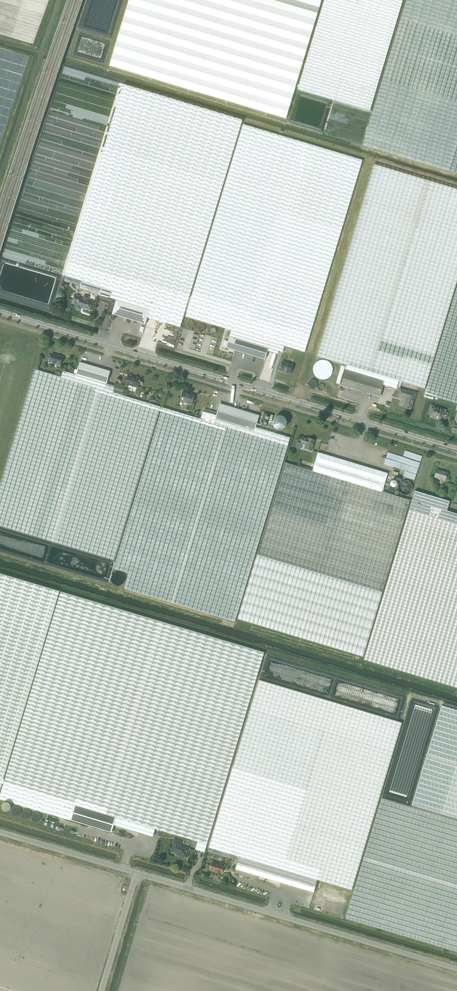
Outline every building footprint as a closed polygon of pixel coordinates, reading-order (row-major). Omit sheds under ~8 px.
[(110,65),(127,70),(286,118),(321,0),(129,0),(110,65)] [(298,89),(370,110),(403,0),(324,0),(298,89)] [(449,171),(456,174),(456,0),(406,0),(362,146),(449,171)] [(116,299),(116,300),(156,312),(183,320),(185,312),(242,120),(123,84),(65,276),(82,281),(80,289),(101,295),(116,299)] [(222,193),(185,316),(231,330),(230,336),(268,348),(267,351),(278,354),(279,351),(283,352),(284,346),(305,352),(341,229),(362,160),(243,124),(222,193)] [(383,384),(396,388),(398,381),(424,389),(456,279),(456,189),(374,164),(316,356),(346,365),(345,369),(384,381),(383,384)] [(424,397),(433,399),(434,397),(456,404),(456,286),(424,397)] [(91,310),(93,302),(87,301),(89,297),(84,295),(83,299),(80,297),(80,296),(75,294),(73,300),(76,300),(75,305),(77,306),(76,307),(77,308),(77,309),(78,309),(79,309),(80,309),(80,308),(81,306),(85,307),(84,308),(91,310)] [(101,295),(100,296),(101,297),(100,301),(106,303),(109,304),(106,313),(111,314),(116,299),(101,295)] [(116,300),(112,314),(152,326),(156,312),(116,300)] [(230,336),(226,347),(265,359),(267,351),(268,348),(230,336)] [(49,361),(61,365),(63,357),(52,353),(49,361)] [(282,361),(279,370),(291,373),(293,364),(282,361)] [(80,362),(76,375),(106,384),(110,371),(80,362)] [(106,384),(76,375),(63,371),(61,377),(35,369),(0,486),(0,526),(114,560),(161,407),(122,395),(124,389),(106,384)] [(379,397),(383,384),(384,381),(345,369),(340,385),(379,397)] [(140,382),(140,381),(140,379),(135,377),(135,378),(127,376),(125,386),(128,387),(129,385),(138,388),(139,382),(140,382)] [(414,398),(416,393),(410,391),(409,392),(407,392),(407,391),(399,389),(397,395),(406,398),(404,407),(411,409),(414,398)] [(183,392),(182,392),(180,401),(192,404),(193,402),(194,402),(195,399),(194,398),(194,395),(189,394),(189,395),(186,394),(187,394),(182,392),(183,392)] [(208,413),(205,420),(253,435),(256,427),(259,415),(220,403),(216,415),(208,413)] [(162,407),(119,553),(114,568),(129,573),(124,588),(235,621),(290,437),(256,427),(253,435),(205,420),(162,407)] [(432,407),(430,413),(434,414),(433,417),(442,419),(442,417),(444,418),(446,414),(443,413),(444,411),(432,407)] [(260,424),(266,426),(270,414),(264,413),(260,424)] [(312,450),(315,440),(308,438),(307,439),(303,437),(301,443),(306,444),(304,448),(312,450)] [(318,452),(312,471),(382,492),(388,473),(318,452)] [(410,500),(382,492),(312,471),(285,462),(257,554),(237,619),(363,657),(410,500)] [(445,480),(447,473),(437,469),(434,477),(445,480)] [(447,510),(450,501),(415,490),(364,660),(456,688),(456,513),(447,510)] [(59,591),(0,573),(0,790),(59,591)] [(116,817),(114,825),(152,836),(155,828),(160,830),(198,841),(195,849),(204,852),(264,652),(61,591),(0,795),(0,799),(52,815),(68,819),(72,804),(116,817)] [(259,680),(208,851),(238,860),(239,856),(317,879),(352,890),(402,722),(259,680)] [(412,805),(435,812),(456,818),(456,710),(441,705),(412,805)] [(381,798),(345,918),(456,951),(456,820),(381,798)] [(114,825),(116,817),(72,804),(68,819),(111,832),(114,825)] [(186,857),(189,848),(180,845),(181,841),(174,839),(171,850),(178,852),(177,854),(186,857)] [(239,856),(238,860),(234,873),(256,879),(257,875),(313,892),(317,879),(239,856)] [(222,871),(223,871),(224,870),(225,868),(224,868),(223,867),(224,865),(212,862),(210,869),(216,871),(216,873),(220,874),(221,873),(222,873),(222,871)]
